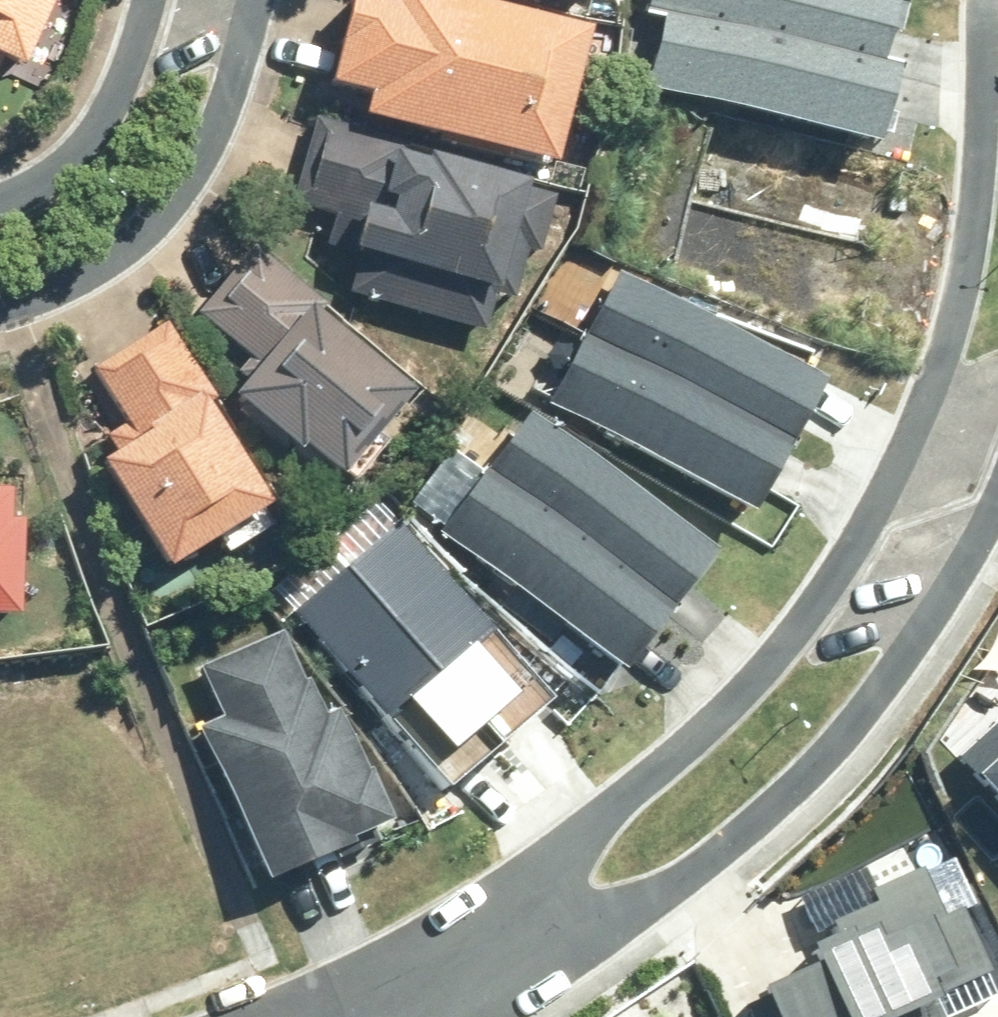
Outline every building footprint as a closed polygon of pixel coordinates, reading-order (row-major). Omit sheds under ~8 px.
[(6,63),(29,72),(63,0),(0,0),(0,77),(6,63)] [(378,98),(371,122),(565,171),(599,36),(460,0),(403,0),(401,8),(366,0),(359,0),(337,88),(378,98)] [(911,0),(660,0),(655,20),(933,85),(951,9),(911,0)] [(933,85),(655,20),(638,96),(915,161),(933,85)] [(562,199),(535,191),(536,187),(438,160),(437,166),(403,156),(403,153),(349,139),(353,129),(320,118),(295,202),(340,217),(327,261),(361,272),(354,296),(489,335),(500,299),(519,303),(535,255),(544,257),(562,199)] [(254,384),(240,403),(306,462),(314,453),(348,484),(421,399),(323,317),(331,309),(258,248),(201,314),(253,361),(242,374),(254,384)] [(832,389),(619,280),(552,409),(764,519),(832,389)] [(131,426),(112,436),(124,457),(107,467),(175,577),(259,523),(258,520),(278,508),(213,407),(222,401),(171,325),(96,369),(131,426)] [(539,427),(446,547),(634,692),(727,572),(539,427)] [(27,624),(28,528),(15,528),(16,497),(0,496),(0,623),(27,624)] [(401,524),(350,568),(497,738),(548,695),(401,524)] [(350,568),(298,612),(446,782),(497,738),(350,568)] [(149,652),(251,830),(370,763),(268,584),(149,652)] [(960,761),(997,800),(997,724),(960,761)] [(761,985),(776,1016),(955,1016),(946,997),(997,975),(968,907),(946,916),(923,865),(876,885),(883,901),(821,928),(833,954),(761,985)]
